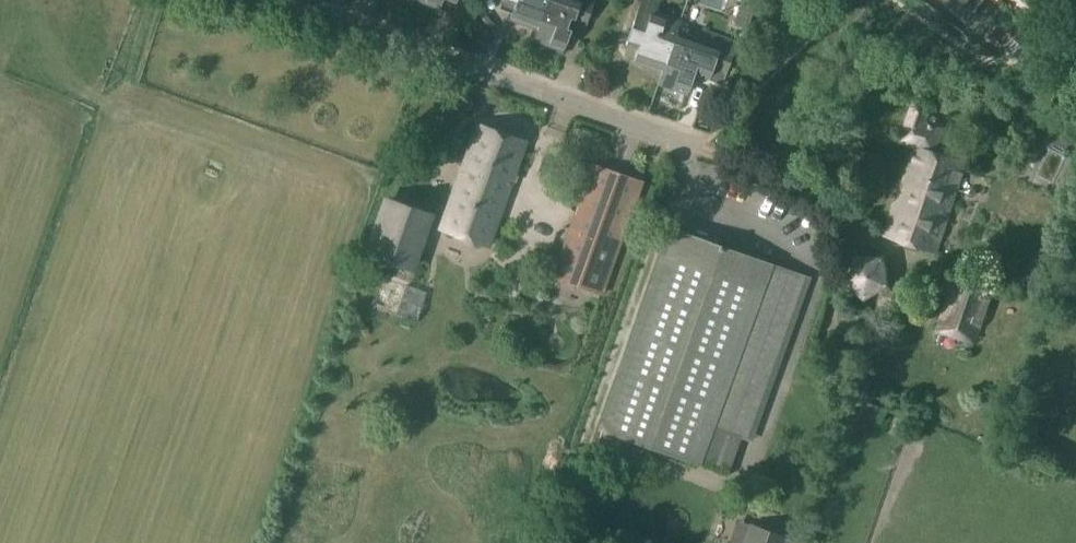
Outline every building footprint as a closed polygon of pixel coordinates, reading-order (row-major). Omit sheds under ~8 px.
[(440,9),(443,0),(413,0),(440,9)] [(501,3),(513,8),(509,20),(536,30),(537,30),(548,0),(502,0),(501,3)] [(572,0),(548,0),(537,30),(536,30),(532,41),(562,52),(573,21),(585,25),(594,0),(579,0),(578,2),(572,0)] [(659,72),(660,73),(673,35),(675,36),(676,32),(683,12),(680,11),(676,24),(650,15),(654,3),(647,0),(640,0),(630,27),(625,44),(636,48),(631,63),(659,72)] [(945,3),(965,20),(981,0),(948,0),(945,3)] [(659,72),(654,84),(685,95),(693,72),(704,76),(703,78),(721,84),(735,43),(705,32),(702,41),(676,32),(675,36),(673,35),(660,73),(659,72)] [(914,146),(883,233),(883,235),(936,253),(967,162),(935,151),(943,127),(940,126),(942,120),(928,115),(931,105),(914,100),(900,142),(914,146)] [(488,247),(527,141),(478,123),(440,229),(488,247)] [(593,166),(560,260),(554,275),(602,292),(641,183),(593,166)] [(366,254),(387,261),(412,270),(432,213),(387,197),(366,254)] [(671,229),(599,429),(700,465),(728,475),(741,438),(745,439),(803,277),(671,229)] [(907,295),(886,288),(889,286),(889,285),(885,260),(885,259),(884,258),(859,255),(858,255),(857,255),(845,279),(845,280),(845,281),(864,299),(865,300),(866,300),(881,291),(876,310),(900,317),(907,295)] [(942,334),(955,339),(966,343),(975,344),(977,343),(979,339),(996,289),(996,287),(955,273),(954,276),(939,318),(935,330),(942,334)] [(403,283),(385,278),(374,308),(416,323),(428,292),(403,283)] [(799,542),(786,538),(787,535),(750,522),(749,524),(737,520),(729,542),(798,542),(799,542)]
